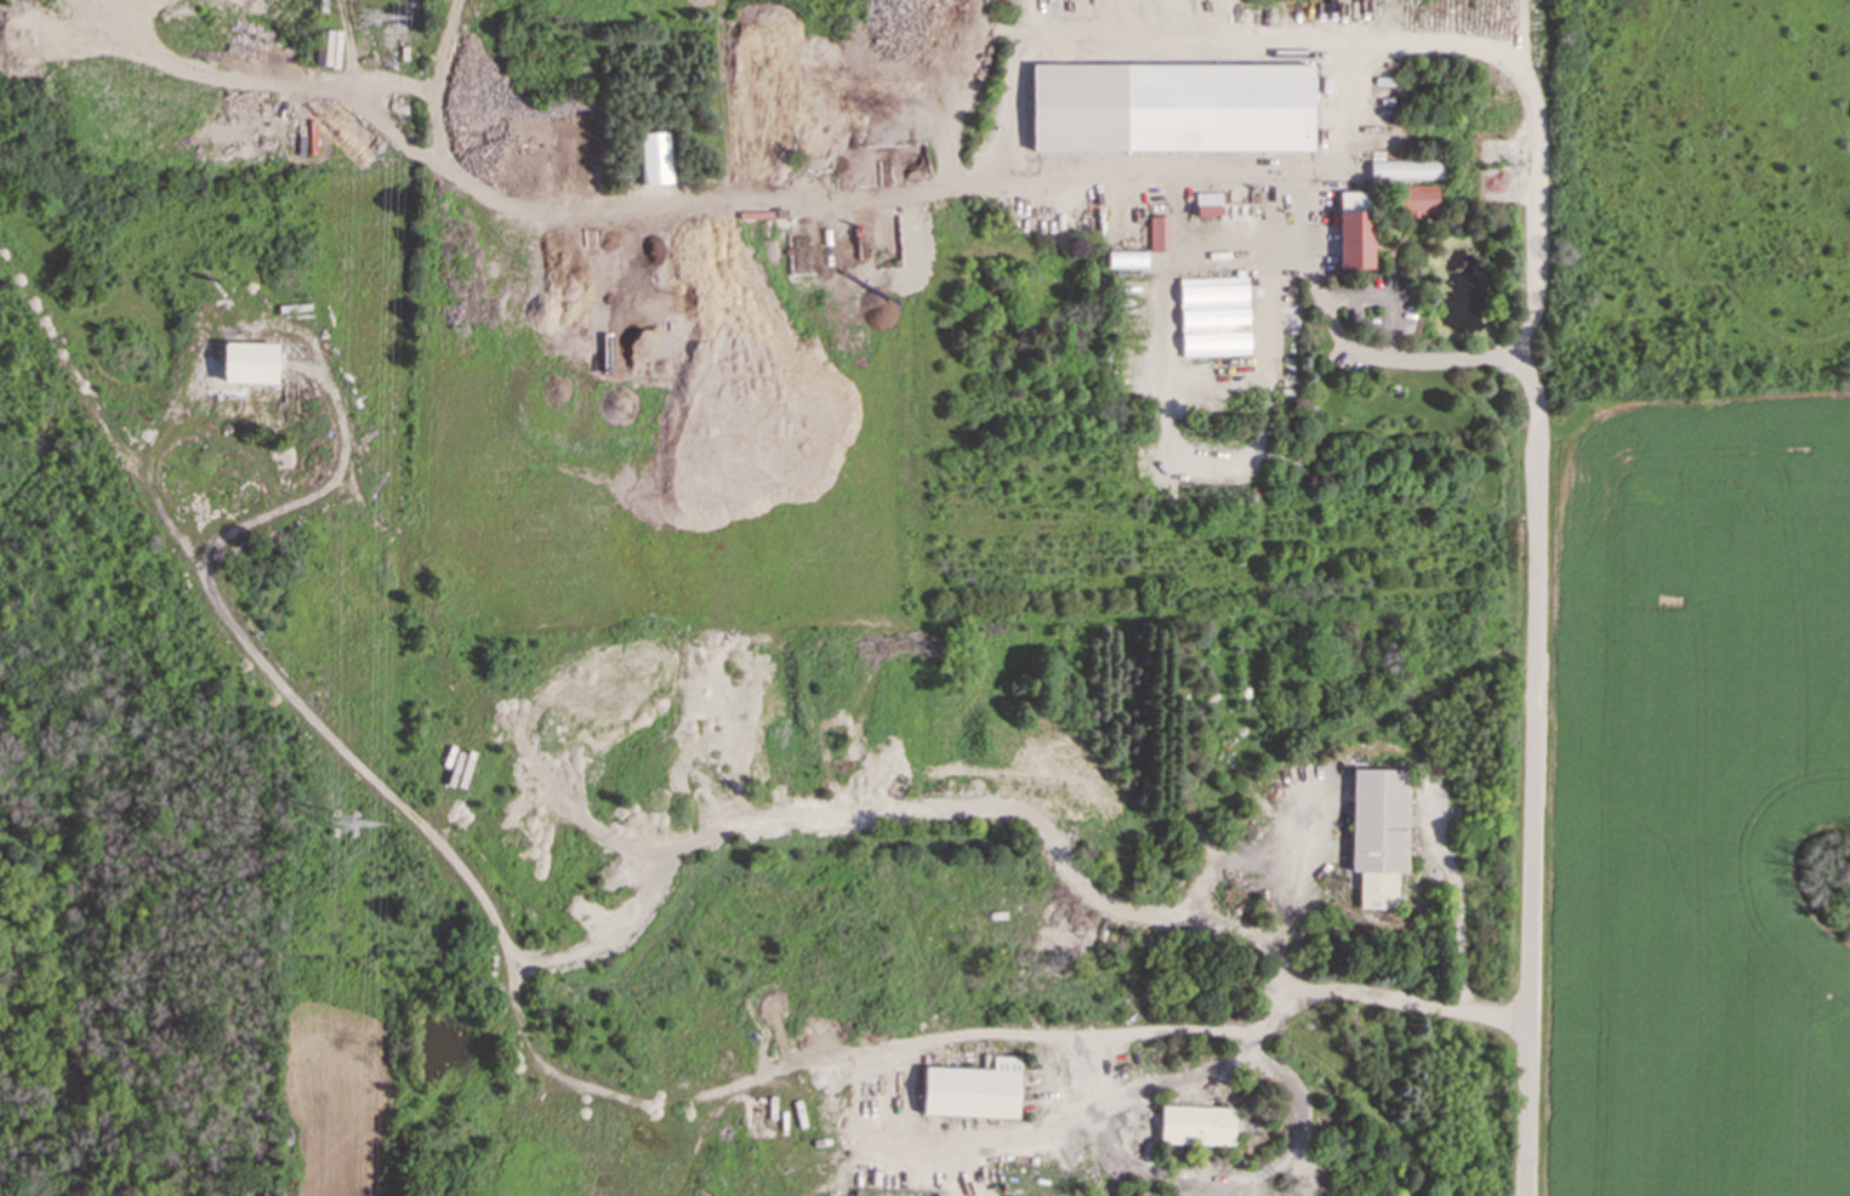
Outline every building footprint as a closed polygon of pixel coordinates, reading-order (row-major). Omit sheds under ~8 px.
[(1030,64),(1030,150),(1311,149),(1310,63),(1030,64)] [(639,132),(641,184),(670,183),(668,131),(639,132)] [(1368,159),(1368,177),(1440,180),(1440,160),(1368,159)] [(1434,184),(1394,186),(1395,216),(1419,216),(1419,213),(1435,212),(1434,184)] [(1368,268),(1367,190),(1336,192),(1337,268),(1368,268)] [(1192,215),(1218,216),(1219,193),(1194,192),(1192,215)] [(1166,216),(1146,216),(1148,252),(1167,251),(1166,216)] [(1145,249),(1105,250),(1106,268),(1145,267),(1145,249)] [(1177,278),(1179,357),(1247,354),(1245,269),(1234,269),(1234,275),(1177,278)] [(221,380),(275,381),(275,344),(221,343),(221,380)] [(1349,871),(1359,871),(1357,907),(1395,909),(1395,872),(1406,872),(1407,769),(1350,768),(1349,871)] [(922,1066),(921,1115),(1015,1117),(1018,1057),(990,1055),(990,1069),(922,1066)] [(1233,1145),(1233,1107),(1160,1105),(1159,1143),(1233,1145)]
